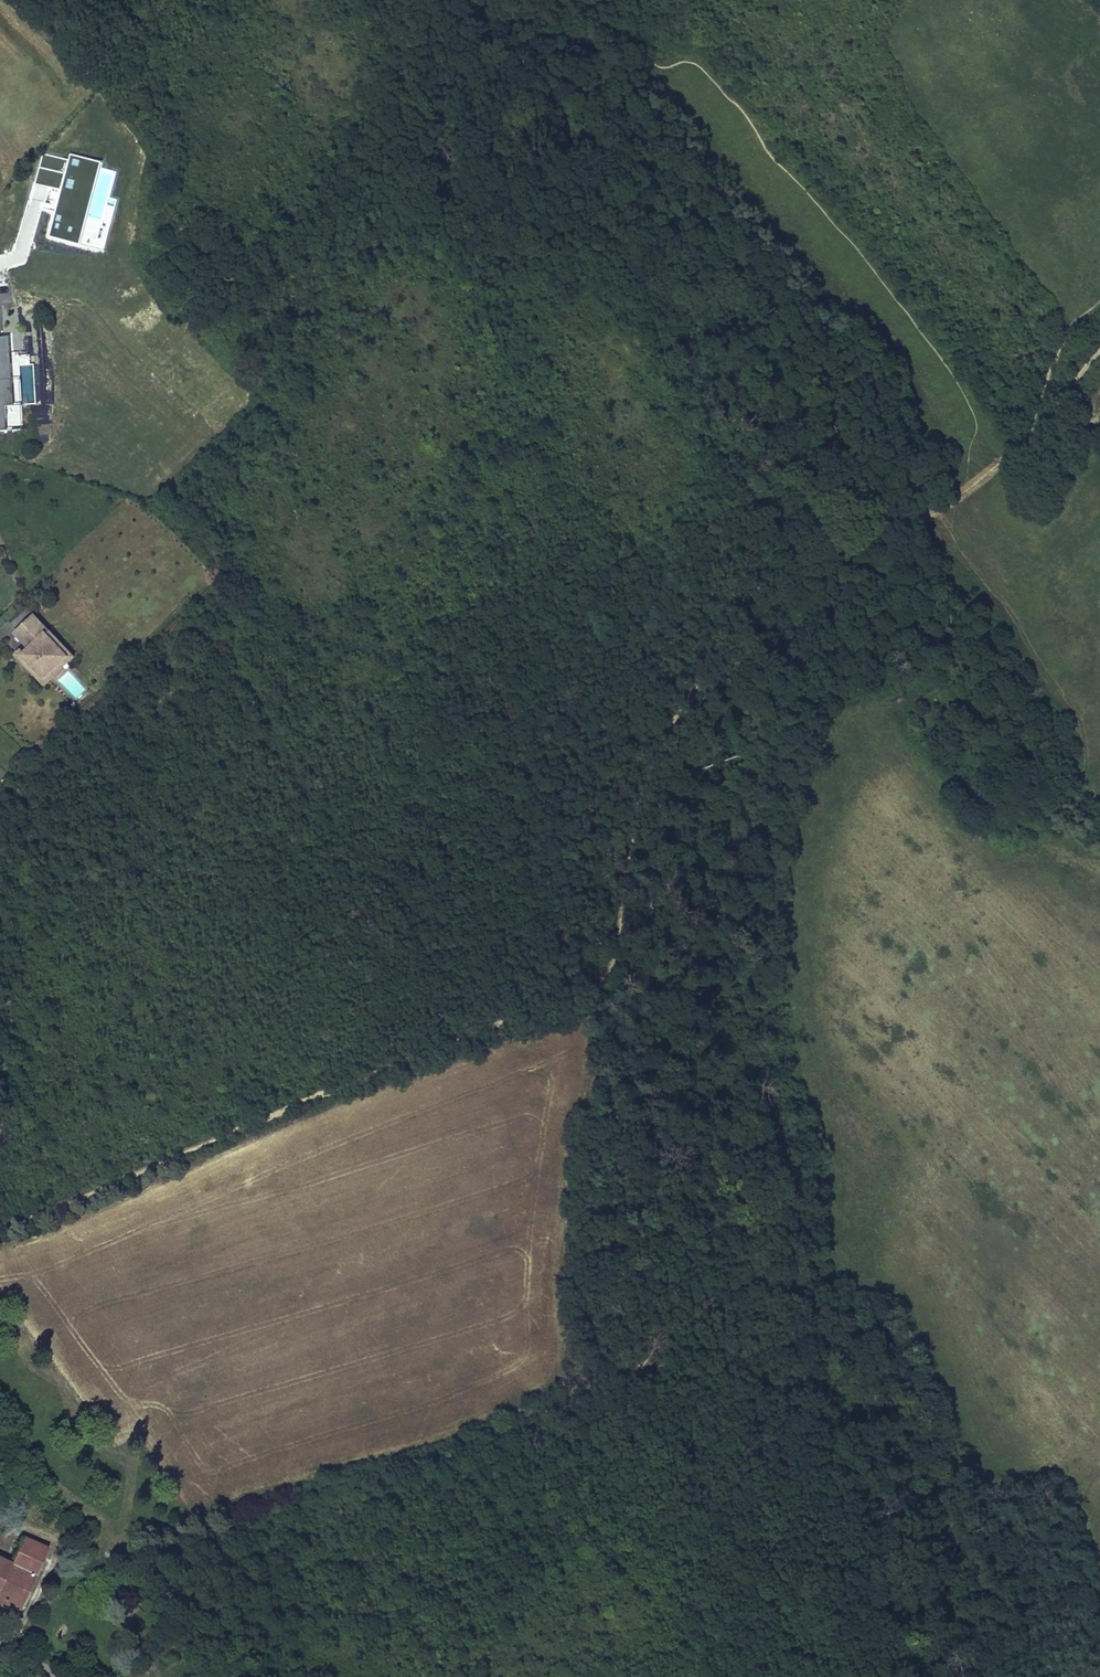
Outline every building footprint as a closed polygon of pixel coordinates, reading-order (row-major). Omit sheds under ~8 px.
[(81,244),(100,160),(70,153),(68,160),(42,154),(35,184),(60,189),(49,237),(81,244)] [(6,428),(4,404),(36,402),(32,351),(10,352),(9,334),(0,335),(0,429),(6,428)] [(9,403),(9,408),(6,408),(6,425),(22,425),(22,403),(9,403)] [(65,662),(44,641),(47,638),(32,622),(15,639),(29,654),(23,661),(19,656),(14,661),(21,668),(25,664),(43,683),(65,662)] [(47,638),(44,641),(65,662),(43,683),(25,664),(21,668),(43,690),(72,662),(48,637),(47,638)] [(0,1556),(0,1615),(14,1621),(22,1605),(12,1600),(18,1585),(29,1590),(36,1574),(24,1568),(35,1542),(22,1537),(12,1561),(0,1556)] [(47,1547),(35,1542),(24,1568),(36,1574),(47,1547)] [(22,1605),(29,1590),(18,1585),(12,1600),(22,1605)]
